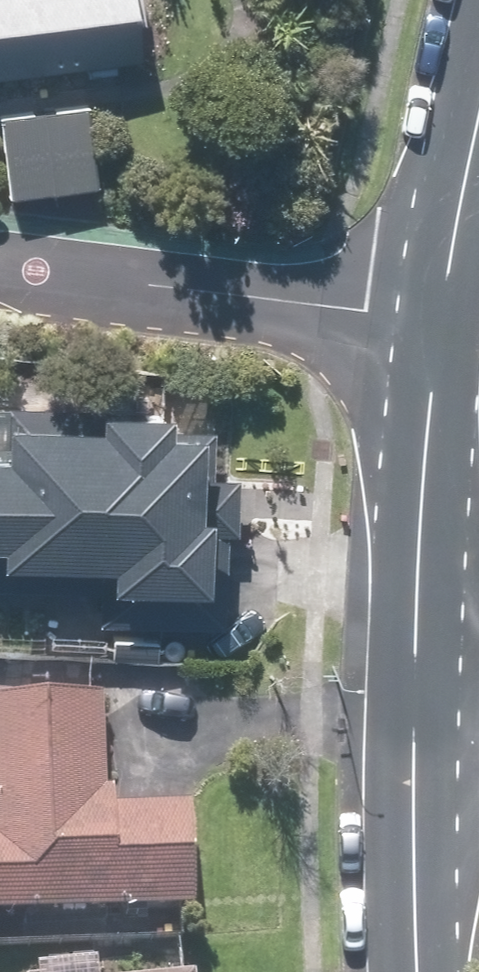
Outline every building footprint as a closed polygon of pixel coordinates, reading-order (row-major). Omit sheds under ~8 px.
[(154,77),(144,0),(0,0),(0,96),(154,77)] [(9,202),(100,190),(88,105),(0,117),(0,139),(9,202)] [(94,599),(92,630),(199,634),(204,520),(184,520),(189,420),(0,413),(0,595),(94,599)] [(185,916),(184,811),(101,813),(99,704),(0,706),(0,920),(185,916)]
